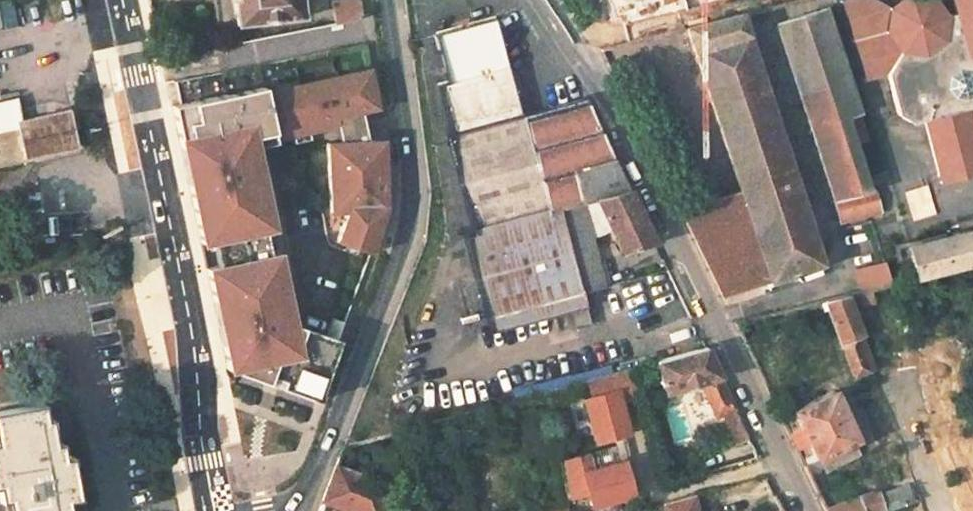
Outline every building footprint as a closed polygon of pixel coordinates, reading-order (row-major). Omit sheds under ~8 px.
[(208,23),(298,17),(298,0),(207,0),(208,23)] [(329,1),(332,24),(342,23),(360,20),(357,0),(335,0),(329,1)] [(766,10),(802,0),(764,0),(766,10)] [(835,0),(858,80),(889,74),(904,56),(912,60),(928,56),(942,45),(948,22),(935,3),(928,0),(899,0),(888,8),(871,0),(836,0),(835,0)] [(968,66),(972,64),(972,0),(950,0),(968,66)] [(822,7),(773,21),(838,225),(883,212),(874,183),(860,188),(840,123),(858,119),(822,7)] [(740,16),(684,30),(738,192),(695,206),(678,212),(723,305),(759,295),(755,284),(820,263),(740,16)] [(485,17),(428,35),(442,81),(428,86),(443,138),(440,139),(468,238),(459,241),(483,321),(558,298),(580,294),(556,215),(594,204),(621,262),(654,247),(628,193),(578,96),(574,97),(514,116),(485,17)] [(360,20),(342,23),(345,49),(346,55),(364,53),(360,20)] [(237,41),(209,46),(212,71),(241,66),(237,41)] [(209,46),(157,54),(196,229),(302,234),(304,216),(343,218),(381,215),(378,148),(360,148),(346,55),(345,49),(241,66),(212,71),(209,46)] [(21,164),(14,133),(9,102),(0,104),(0,169),(21,164)] [(922,125),(939,184),(972,175),(972,129),(968,112),(922,125)] [(68,121),(14,133),(21,164),(75,152),(68,121)] [(692,197),(673,202),(678,212),(695,206),(692,197)] [(302,234),(196,229),(200,249),(331,255),(343,218),(304,216),(302,234)] [(907,247),(916,281),(972,267),(972,231),(907,247)] [(269,261),(213,271),(232,377),(241,375),(307,361),(301,329),(298,309),(284,257),(269,261)] [(883,261),(852,269),(860,295),(890,288),(883,261)] [(859,311),(824,304),(852,376),(870,371),(847,314),(859,311)] [(307,361),(241,375),(323,404),(344,343),(301,329),(307,361)] [(702,346),(650,361),(658,391),(697,383),(709,415),(717,413),(732,407),(702,346)] [(634,395),(627,368),(589,379),(593,394),(573,399),(585,442),(621,432),(612,401),(634,395)] [(832,391),(791,410),(815,460),(856,441),(832,391)] [(64,504),(74,501),(66,459),(60,460),(58,443),(52,445),(47,420),(42,421),(39,406),(0,413),(0,504),(1,503),(2,510),(65,510),(64,504)] [(732,407),(717,413),(724,433),(741,425),(732,407)] [(631,494),(623,462),(582,471),(589,503),(631,494)] [(334,466),(317,510),(379,510),(389,484),(334,466)] [(822,510),(887,510),(908,504),(903,491),(878,498),(876,492),(822,510)] [(696,497),(668,505),(670,510),(700,510),(696,497)]
